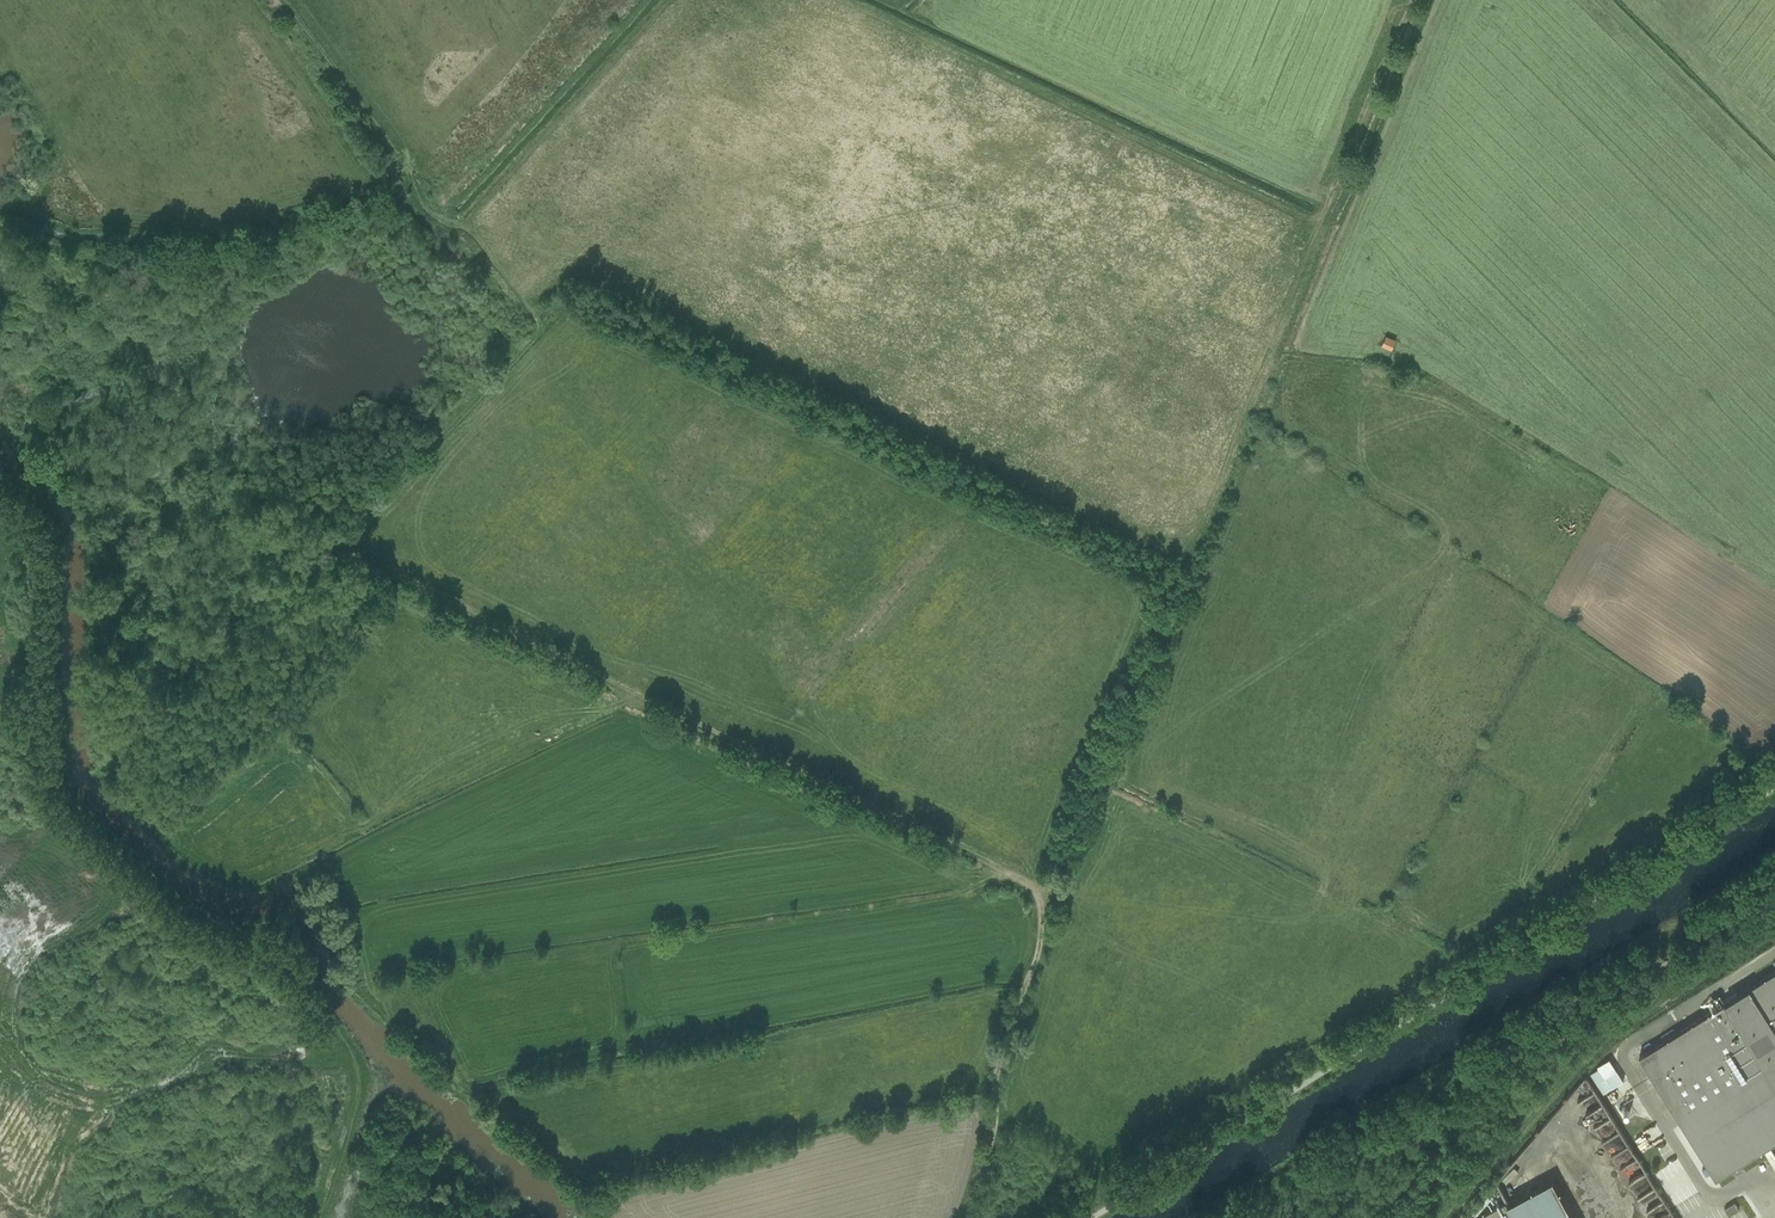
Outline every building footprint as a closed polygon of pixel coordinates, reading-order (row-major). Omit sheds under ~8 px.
[(1639,1057),(1716,1179),(1774,1142),(1774,971),(1725,1003),(1712,1011),(1639,1057)] [(1590,1070),(1604,1092),(1625,1080),(1612,1057),(1590,1070)] [(1764,1152),(1774,1169),(1774,1156),(1770,1148),(1764,1152)] [(1476,1217),(1514,1217),(1505,1202),(1476,1217)] [(1734,1203),(1724,1209),(1729,1216),(1739,1210),(1734,1203)]
